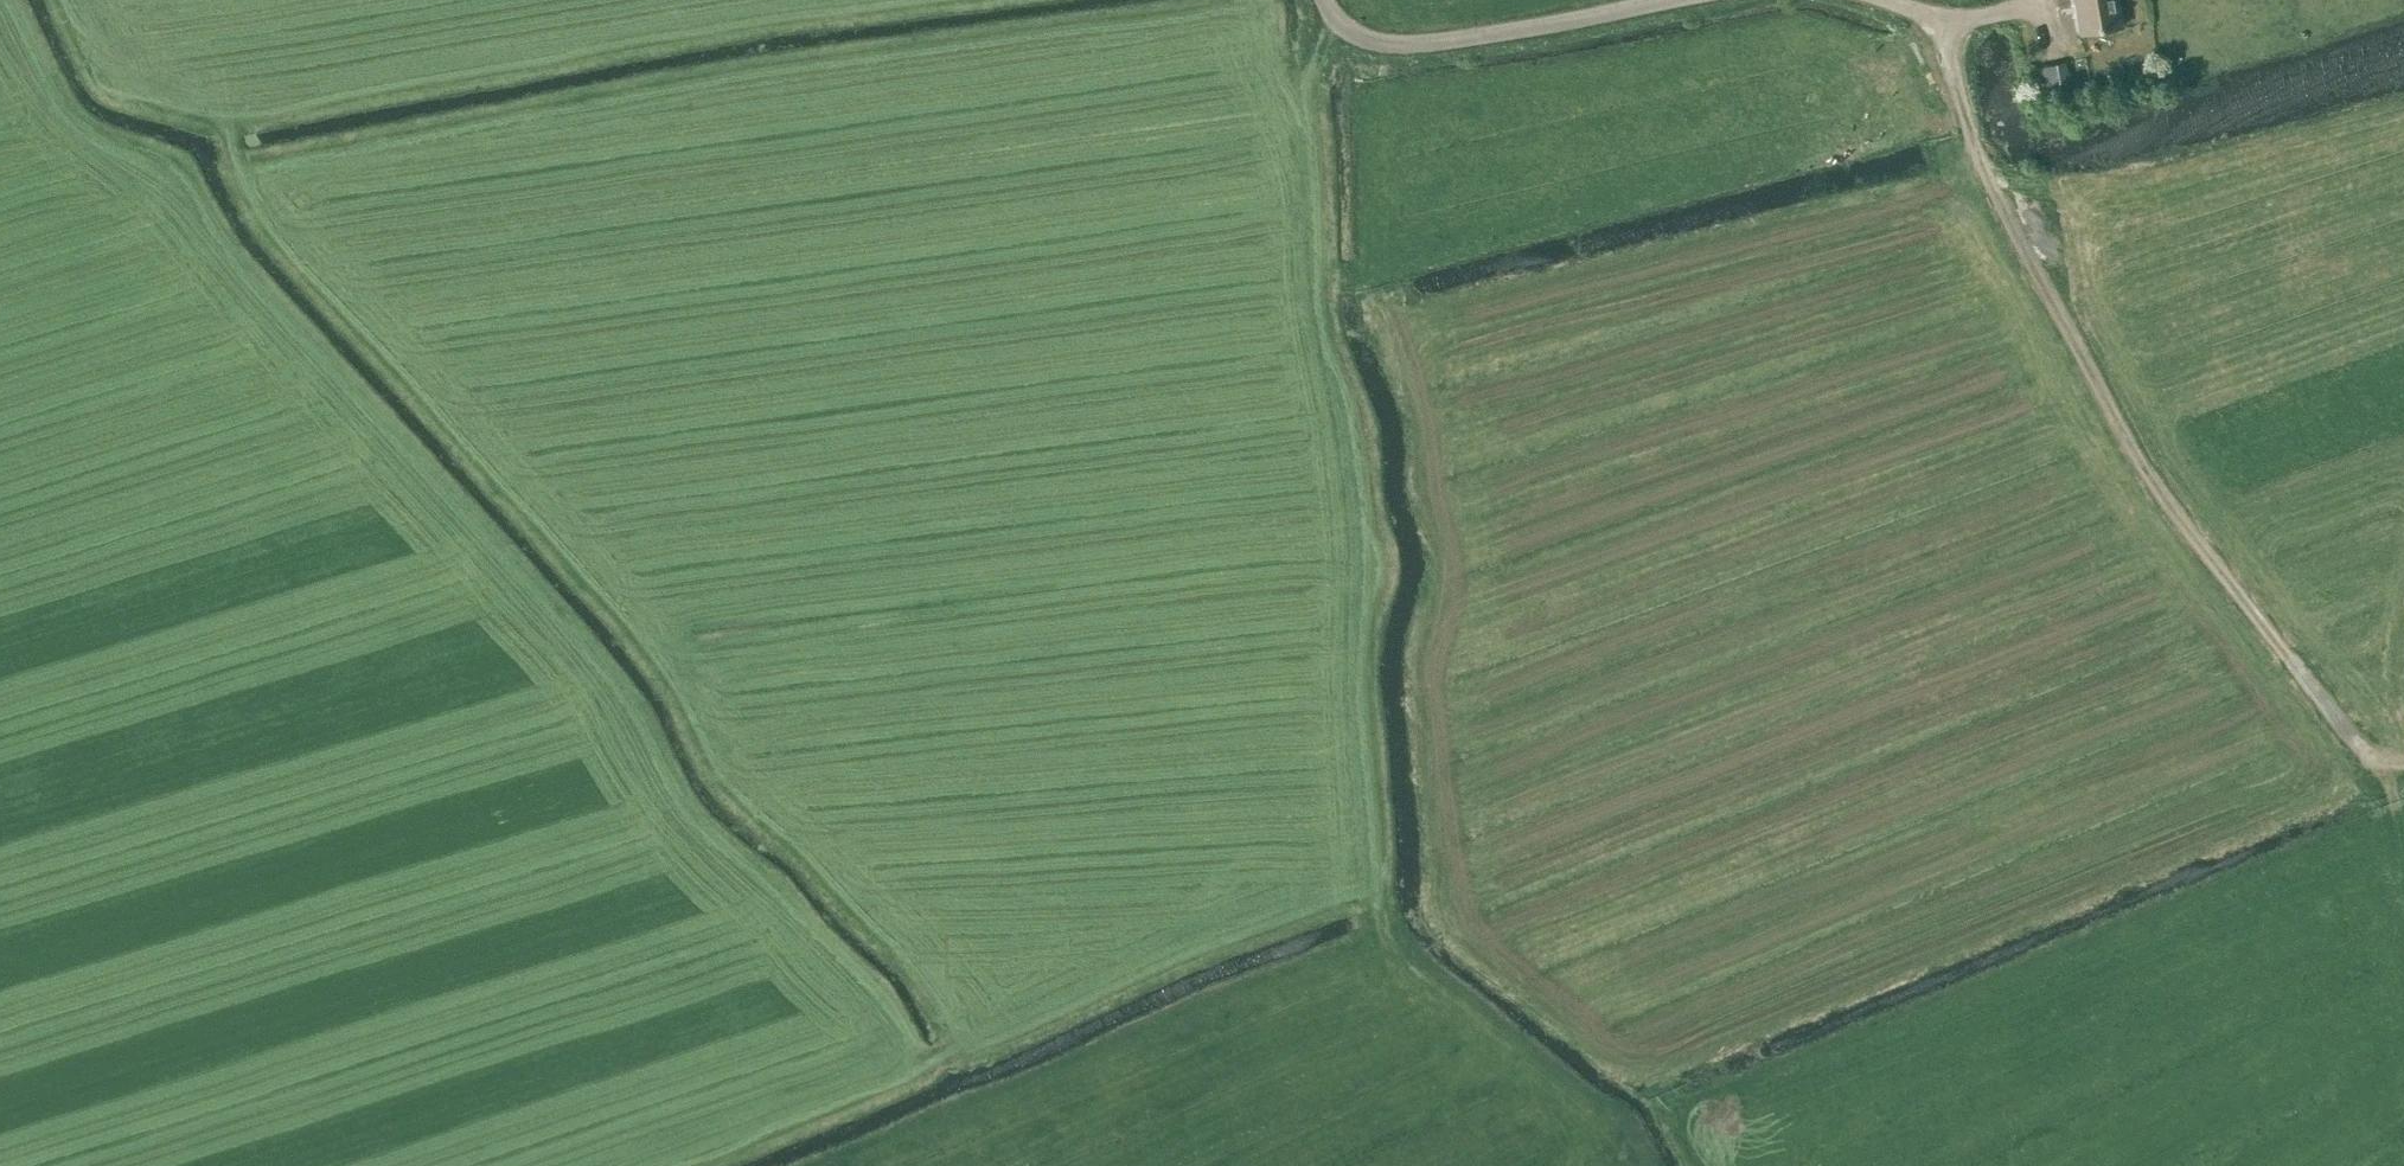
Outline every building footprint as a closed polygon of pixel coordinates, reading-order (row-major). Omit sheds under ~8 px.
[(2081,33),(2121,26),(2116,0),(2075,0),(2081,33)] [(2039,93),(2070,87),(2066,64),(2035,70),(2039,93)]
